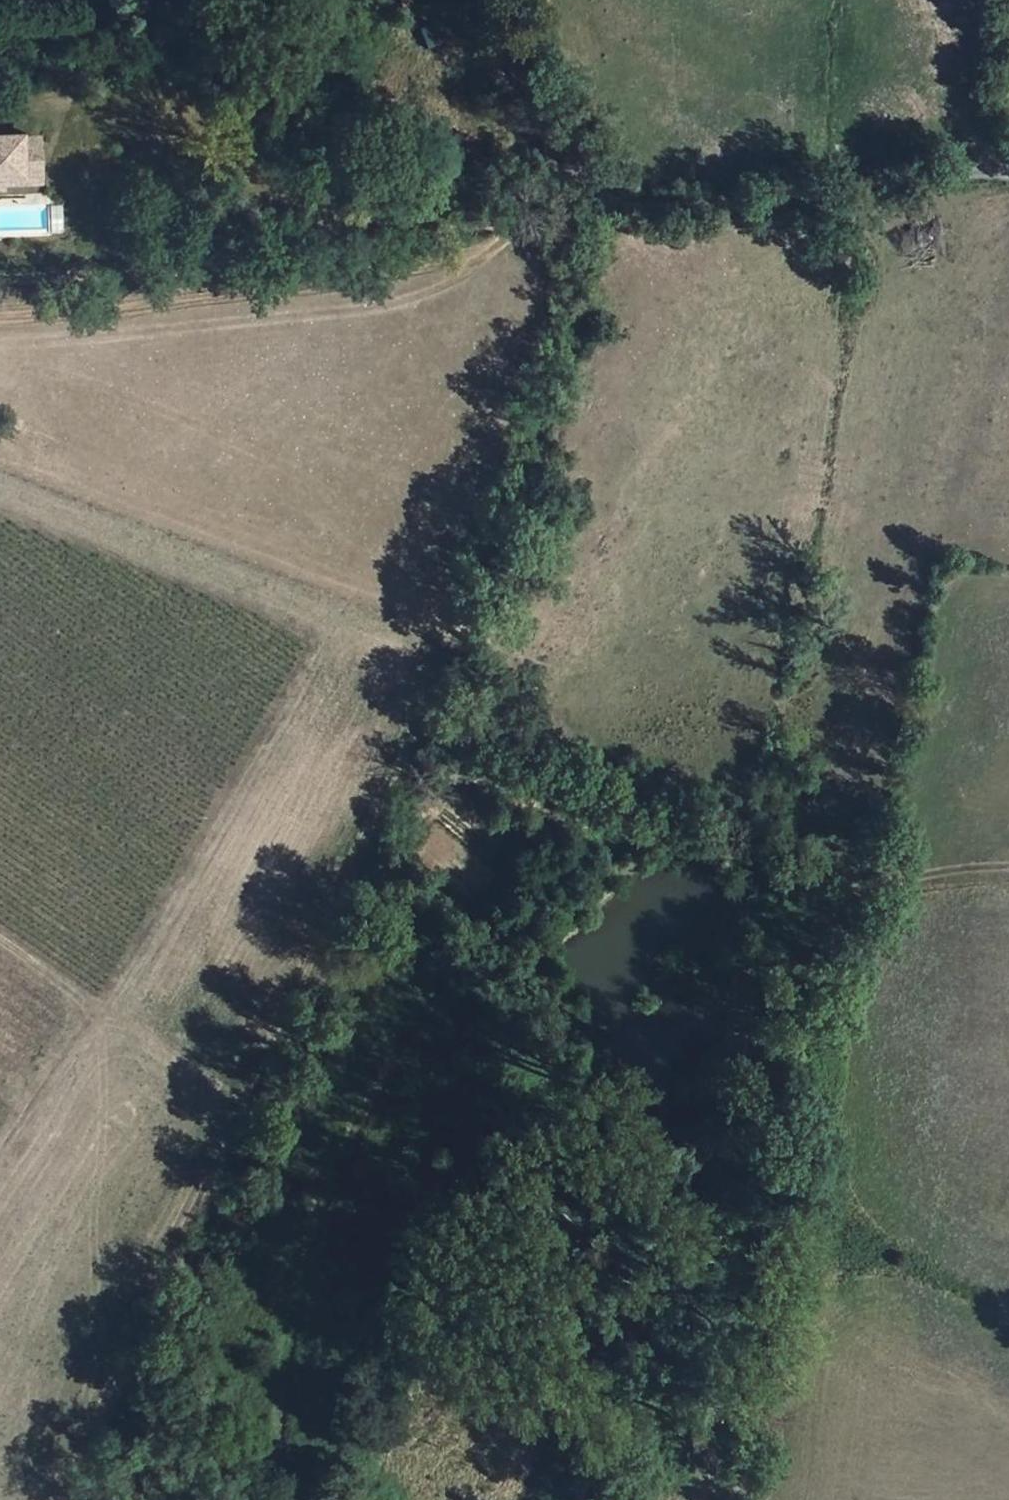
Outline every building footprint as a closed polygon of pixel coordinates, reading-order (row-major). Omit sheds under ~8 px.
[(33,160),(34,107),(0,108),(0,160),(33,160)]
